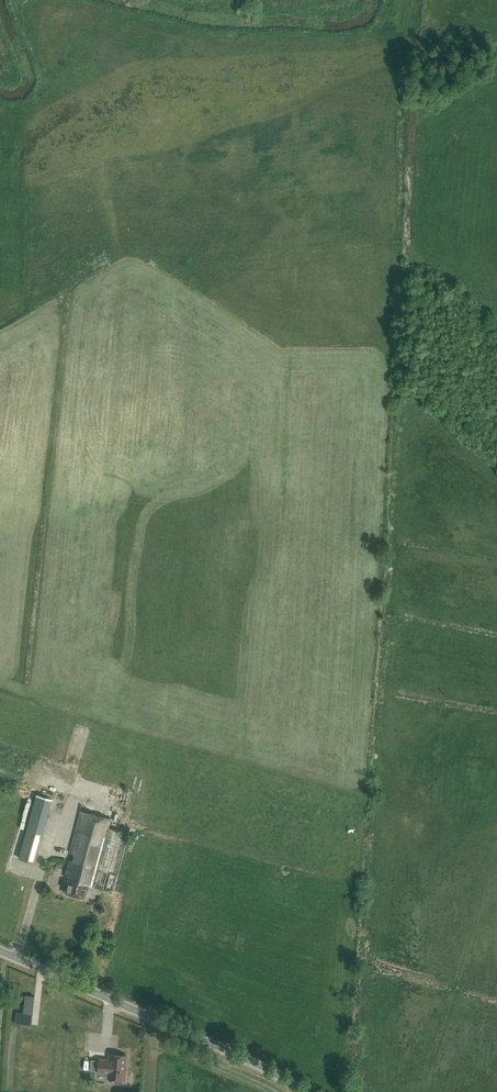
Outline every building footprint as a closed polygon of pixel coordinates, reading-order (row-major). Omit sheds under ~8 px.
[(34,862),(52,798),(37,794),(19,858),(34,862)] [(113,892),(129,833),(108,827),(110,818),(81,811),(70,851),(76,853),(73,861),(69,860),(65,876),(69,877),(65,893),(84,898),(88,885),(113,892)] [(31,1025),(33,1013),(23,1012),(16,1011),(15,1023),(31,1025)] [(124,1079),(126,1055),(110,1054),(109,1059),(99,1059),(98,1072),(108,1073),(108,1078),(114,1078),(114,1081),(115,1083),(120,1083),(122,1081),(122,1079),(124,1079)]
